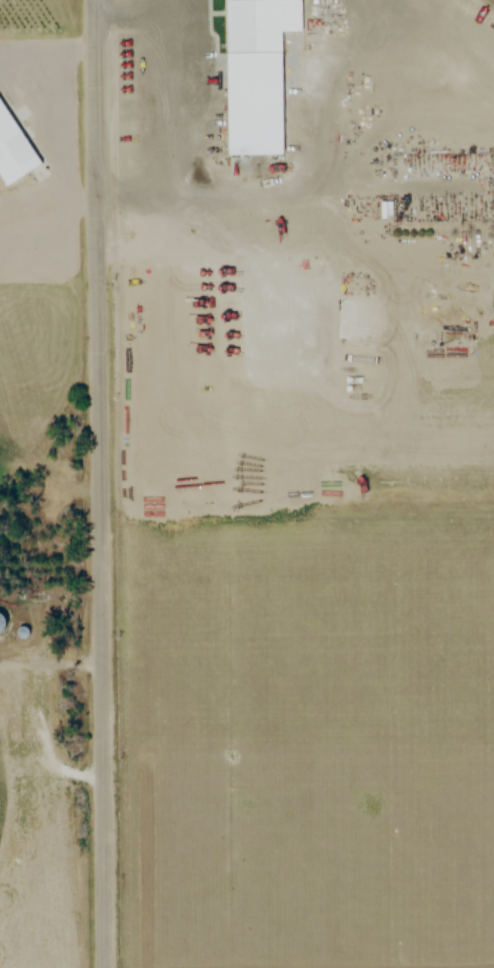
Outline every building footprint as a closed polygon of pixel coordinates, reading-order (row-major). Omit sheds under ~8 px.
[(299,1),(223,1),(225,156),(280,156),(279,32),(300,32),(299,1)] [(394,202),(380,202),(380,219),(394,219),(394,202)] [(27,627),(16,629),(17,639),(28,637),(27,627)]
